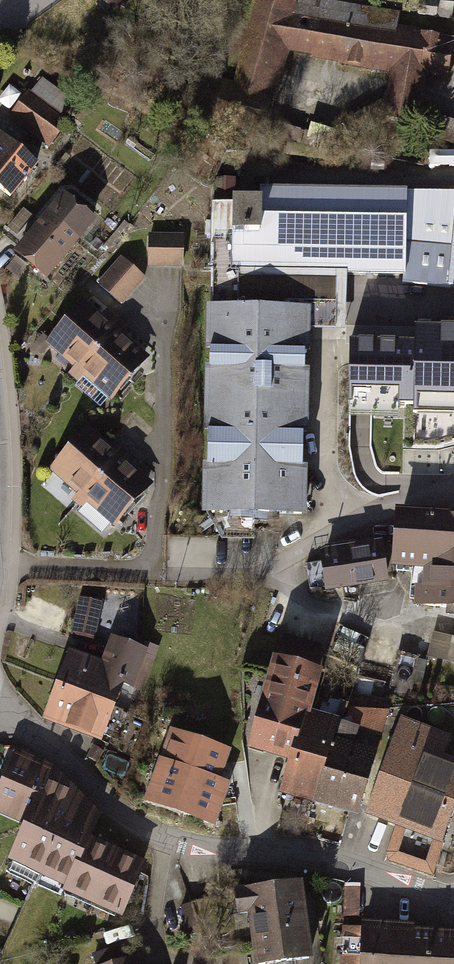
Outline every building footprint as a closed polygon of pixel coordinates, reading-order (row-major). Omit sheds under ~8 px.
[(114,8),(121,0),(104,0),(114,8)] [(389,73),(380,114),(416,121),(426,75),(444,79),(453,39),(396,26),(398,16),(323,0),(293,0),(293,4),(276,0),(255,0),(238,78),(208,71),(198,116),(267,131),(284,50),(389,73)] [(74,98),(44,78),(33,94),(63,114),(74,98)] [(65,125),(24,96),(7,119),(48,148),(65,125)] [(13,197),(37,165),(0,137),(0,188),(13,197)] [(453,291),(453,199),(405,193),(273,194),(272,200),(230,198),(230,204),(212,203),(208,303),(304,306),(303,333),(338,335),(338,312),(349,312),(351,278),(397,280),(397,289),(453,291)] [(47,282),(97,223),(64,196),(14,255),(47,282)] [(181,232),(146,231),(146,265),(180,265),(181,232)] [(144,275),(119,254),(97,280),(121,301),(144,275)] [(208,303),(201,302),(198,508),(305,509),(303,333),(304,306),(208,303)] [(100,320),(83,305),(51,342),(82,368),(121,323),(107,311),(100,320)] [(112,395),(144,359),(123,340),(131,331),(121,323),(82,368),(112,395)] [(416,330),(416,346),(352,344),(350,406),(412,407),(412,448),(438,448),(453,444),(453,330),(416,330)] [(109,452),(86,433),(54,470),(85,497),(124,451),(116,444),(109,452)] [(116,524),(148,487),(126,468),(134,459),(124,451),(85,497),(116,524)] [(391,506),(389,562),(412,563),(411,598),(453,600),(453,508),(391,506)] [(386,577),(380,536),(317,545),(323,587),(386,577)] [(70,630),(92,635),(100,602),(78,597),(70,630)] [(436,630),(428,659),(453,666),(453,634),(436,630)] [(42,716),(99,737),(120,680),(140,688),(155,648),(111,631),(101,658),(68,645),(42,716)] [(322,672),(271,659),(248,752),(287,762),(279,796),(357,816),(374,752),(335,742),(341,721),(312,714),(322,672)] [(400,719),(364,818),(439,845),(453,806),(453,766),(440,761),(449,737),(400,719)] [(172,736),(149,804),(213,826),(227,784),(219,782),(228,755),(172,736)] [(142,862),(86,837),(96,815),(48,765),(17,750),(0,787),(0,809),(24,820),(8,854),(67,880),(65,884),(120,910),(142,862)] [(254,963),(303,963),(310,963),(301,883),(245,889),(254,963)] [(349,910),(364,911),(364,883),(349,883),(349,910)] [(419,932),(419,925),(369,921),(368,929),(347,928),(344,963),(453,963),(453,935),(419,932)]
